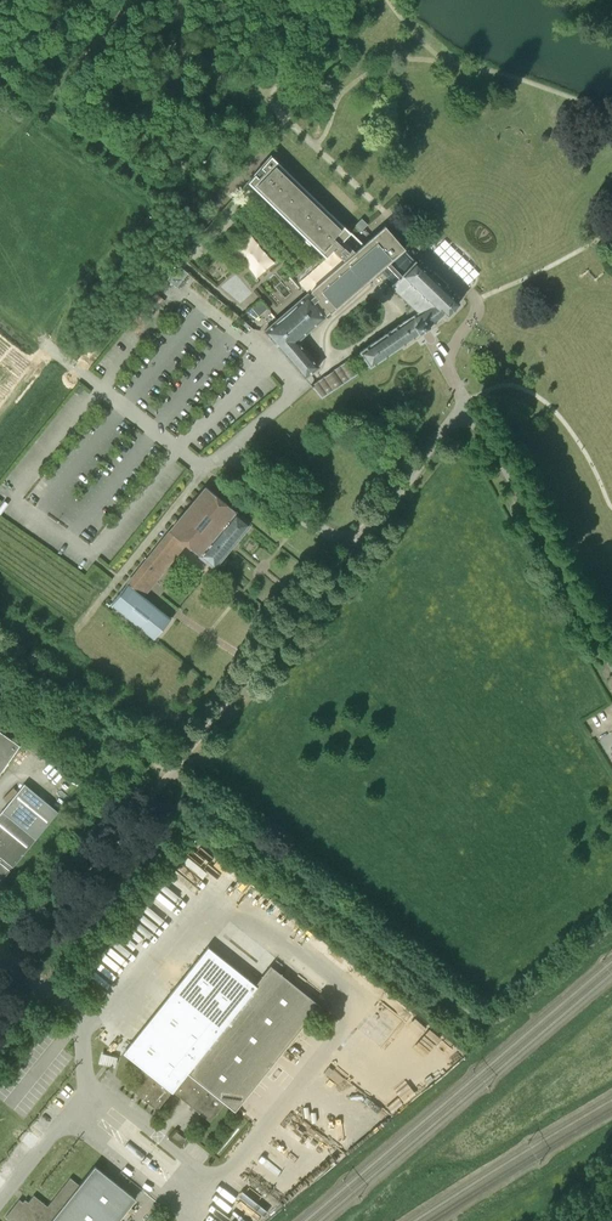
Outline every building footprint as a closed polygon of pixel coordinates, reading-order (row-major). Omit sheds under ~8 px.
[(324,208),(270,156),(247,182),(331,250),(338,243),(350,253),(309,290),(310,291),(307,294),(306,293),(264,332),(304,378),(319,367),(297,342),(324,318),(323,317),(329,313),(329,314),(379,271),(393,285),(391,287),(418,312),(408,319),(359,352),(369,367),(429,327),(444,314),(447,316),(459,304),(430,276),(414,262),(412,264),(401,252),(404,249),(385,227),(363,246),(331,215),(330,215),(323,208),(324,208)] [(361,218),(354,225),(359,231),(367,224),(361,218)] [(171,276),(169,278),(178,286),(189,272),(180,264),(178,267),(171,276)] [(158,290),(127,322),(136,331),(167,299),(158,290)] [(345,362),(310,386),(312,389),(321,399),(355,376),(345,362)] [(170,619),(142,596),(185,544),(213,568),(233,543),(249,524),(206,488),(170,531),(110,605),(154,640),(170,619)] [(21,746),(0,731),(0,775),(21,746)] [(10,870),(10,869),(12,866),(13,867),(58,811),(25,784),(0,814),(0,882),(10,870)] [(165,1000),(261,1077),(318,1005),(270,967),(255,985),(208,948),(165,1000)] [(234,1110),(261,1077),(165,1000),(123,1053),(142,1068),(127,1087),(157,1110),(171,1092),(172,1092),(210,1122),(225,1103),(234,1110)] [(5,1217),(10,1220),(124,1220),(120,1218),(134,1199),(94,1167),(79,1186),(70,1179),(47,1207),(33,1195),(26,1205),(19,1199),(5,1217)]
